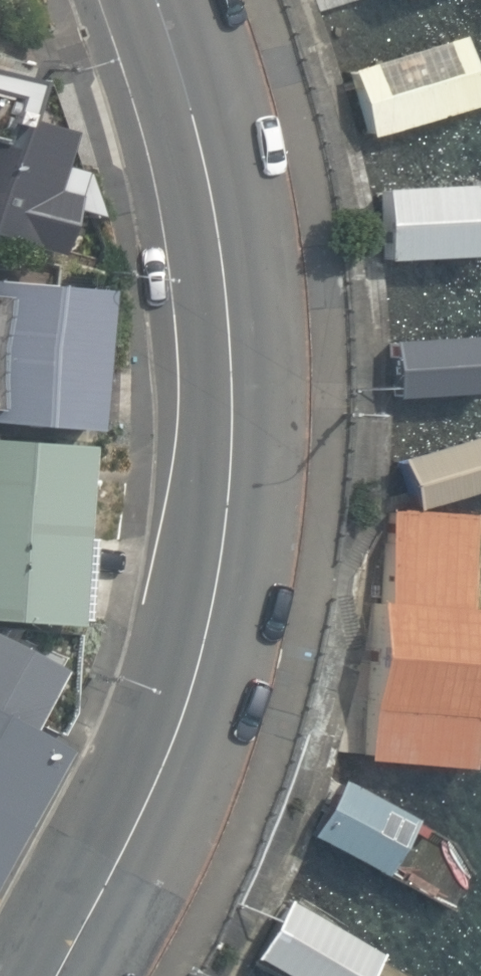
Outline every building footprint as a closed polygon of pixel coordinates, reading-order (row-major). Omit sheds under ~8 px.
[(456,38),(340,73),(360,139),(476,104),(456,38)] [(0,133),(0,239),(44,253),(74,156),(0,133)] [(464,187),(370,189),(372,263),(466,260),(464,187)] [(0,279),(0,425),(82,434),(98,289),(0,279)] [(469,336),(382,339),(384,399),(471,397),(469,336)] [(385,458),(399,507),(480,484),(480,431),(385,458)] [(0,442),(0,623),(60,628),(74,447),(0,442)] [(365,600),(352,763),(456,771),(460,723),(480,725),(480,610),(454,608),(461,514),(380,507),(373,601),(365,600)] [(51,752),(20,735),(54,675),(0,644),(0,840),(51,752)] [(400,820),(326,780),(296,837),(369,876),(400,820)] [(273,899),(239,958),(270,975),(352,975),(365,953),(273,899)]
